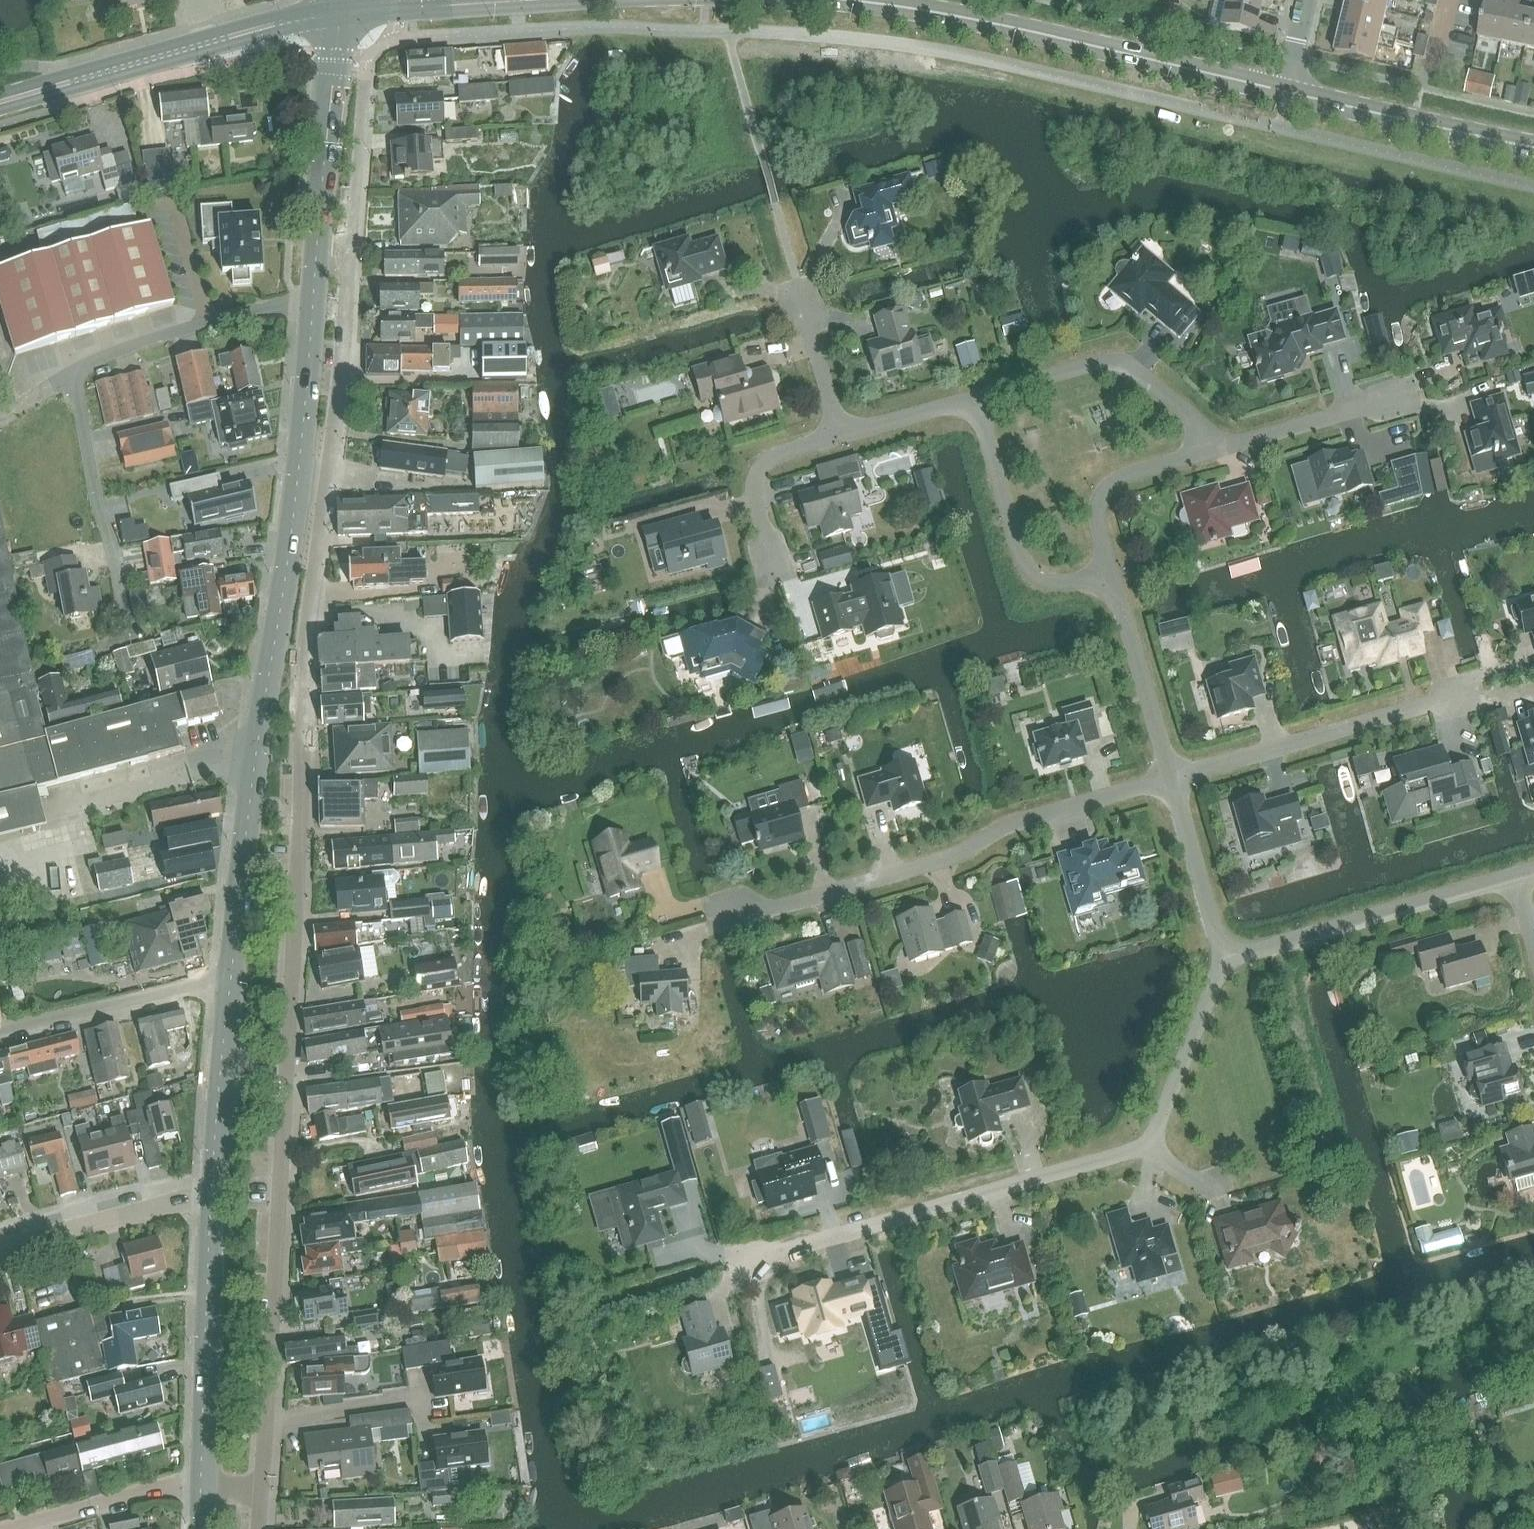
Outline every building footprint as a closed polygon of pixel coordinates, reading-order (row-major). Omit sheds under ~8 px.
[(121,9),(160,1),(160,0),(119,0),(121,9)] [(1226,4),(1259,12),(1261,0),(1227,0),(1226,4)] [(1348,3),(1386,12),(1389,0),(1349,0),(1348,3)] [(1511,0),(1500,0),(1498,8),(1485,5),(1478,38),(1502,43),(1511,0)] [(1532,15),(1519,12),(1521,0),(1511,0),(1502,43),(1526,47),(1532,15)] [(1163,10),(1162,15),(1174,17),(1176,18),(1178,6),(1165,3),(1163,10)] [(1382,27),(1386,12),(1348,3),(1342,28),(1396,41),(1398,31),(1382,27)] [(1256,25),(1259,12),(1226,4),(1220,28),(1273,40),(1275,29),(1256,25)] [(1532,15),(1526,47),(1533,49),(1533,15),(1532,15)] [(1394,51),(1396,41),(1342,28),(1336,55),(1374,63),(1378,47),(1394,51)] [(1416,46),(1427,48),(1429,38),(1419,35),(1416,46)] [(506,75),(547,72),(545,44),(504,48),(506,75)] [(1425,59),(1427,48),(1416,46),(1414,56),(1425,59)] [(444,67),(442,53),(407,55),(409,80),(454,77),(453,66),(444,67)] [(1469,72),(1464,93),(1489,98),(1494,78),(1469,72)] [(540,80),(541,91),(554,90),(553,79),(540,80)] [(460,104),(496,101),(494,85),(459,88),(460,104)] [(1508,87),(1504,102),(1514,104),(1516,94),(1518,89),(1508,87)] [(196,120),(208,118),(205,90),(160,95),(163,123),(196,120)] [(1516,94),(1514,104),(1527,107),(1529,97),(1516,94)] [(399,127),(443,123),(441,96),(397,99),(399,127)] [(251,124),(250,117),(213,121),(212,118),(208,118),(196,120),(201,148),(253,142),(252,137),(256,132),(255,128),(251,124)] [(446,143),(478,141),(477,130),(446,132),(446,143)] [(54,153),(44,156),(52,183),(61,181),(62,182),(101,172),(106,192),(136,184),(127,152),(112,156),(99,160),(97,153),(93,138),(53,149),(54,153)] [(394,178),(431,175),(430,163),(443,162),(442,141),(392,145),(394,178)] [(939,163),(926,167),(928,176),(942,172),(939,163)] [(893,244),(889,229),(896,227),(890,205),(910,199),(912,197),(912,195),(911,191),(913,191),(909,176),(877,185),(877,186),(854,192),(860,215),(853,217),(847,229),(852,247),(870,241),(873,249),(893,244)] [(148,185),(137,188),(140,200),(151,197),(148,185)] [(400,246),(450,245),(457,238),(459,235),(458,217),(465,216),(465,208),(481,207),(480,187),(399,192),(400,246)] [(262,270),(259,218),(233,220),(232,207),(200,209),(203,244),(212,243),(212,252),(220,251),(222,273),(231,272),(232,285),(250,284),(249,271),(262,270)] [(0,272),(0,305),(16,355),(173,305),(148,226),(148,225),(0,272)] [(726,269),(717,239),(690,247),(688,239),(672,244),(673,248),(658,252),(661,262),(663,263),(665,271),(663,276),(666,287),(670,289),(700,281),(698,274),(705,272),(708,274),(726,269)] [(1304,243),(1301,255),(1317,258),(1320,246),(1304,243)] [(519,267),(520,251),(487,250),(486,266),(519,267)] [(1118,278),(1109,290),(1139,316),(1144,310),(1180,340),(1201,315),(1166,285),(1173,276),(1142,251),(1134,259),(1133,258),(1131,261),(1132,262),(1129,265),(1128,264),(1123,263),(1119,265),(1116,269),(1116,273),(1117,277),(1118,278)] [(447,277),(448,253),(426,254),(385,254),(385,277),(447,277)] [(595,262),(592,263),(596,275),(596,278),(611,274),(607,259),(595,262)] [(1512,279),(1518,299),(1533,295),(1533,273),(1512,279)] [(459,304),(517,303),(517,282),(459,282),(459,304)] [(989,284),(987,289),(988,293),(992,296),(997,294),(999,290),(998,286),(994,283),(989,284)] [(381,312),(418,312),(418,297),(435,297),(435,286),(381,286),(381,312)] [(910,298),(908,302),(909,306),(913,308),(921,306),(923,302),(922,298),(918,295),(910,298)] [(1267,332),(1248,338),(1252,352),(1255,364),(1254,364),(1255,368),(1256,367),(1261,383),(1267,381),(1267,383),(1283,379),(1282,377),(1291,374),(1293,371),(1292,368),(1298,357),(1322,351),(1320,347),(1344,340),(1336,311),(1312,318),(1312,316),(1299,320),(1294,303),(1268,310),(1272,322),(1267,332)] [(1473,318),(1471,309),(1457,313),(1458,317),(1434,324),(1442,352),(1466,345),(1469,354),(1481,351),(1484,360),(1506,354),(1501,335),(1500,329),(1505,328),(1500,313),(1495,314),(1494,312),(1473,318)] [(930,336),(914,340),(911,333),(908,334),(902,311),(876,318),(882,341),(868,345),(876,374),(900,367),(901,370),(921,365),(920,363),(936,358),(930,336)] [(1004,337),(1029,331),(1025,314),(999,321),(1004,337)] [(462,347),(523,346),(522,316),(462,318),(462,347)] [(381,343),(414,342),(414,330),(434,330),(434,328),(447,328),(448,317),(381,318),(381,343)] [(1364,321),(1374,362),(1391,358),(1380,317),(1364,321)] [(450,347),(450,348),(450,360),(460,360),(460,347),(450,347)] [(481,348),(481,379),(525,379),(525,347),(481,348)] [(402,376),(402,372),(450,372),(450,360),(450,348),(367,348),(366,376),(402,376)] [(260,388),(252,350),(218,358),(221,370),(232,368),(238,393),(260,388)] [(216,400),(211,379),(205,355),(176,361),(181,383),(178,384),(180,393),(184,393),(187,406),(216,400)] [(749,375),(747,373),(743,373),(738,357),(692,370),(699,395),(715,390),(719,407),(716,409),(714,412),(713,415),(714,419),(717,421),(720,423),(724,423),(724,424),(778,409),(767,370),(749,375)] [(143,372),(96,383),(106,427),(153,416),(143,372)] [(1518,372),(1506,376),(1508,386),(1521,383),(1518,372)] [(1523,378),(1527,397),(1533,395),(1533,375),(1523,378)] [(473,451),(518,451),(518,386),(473,386),(473,451)] [(620,416),(612,389),(602,392),(600,393),(602,403),(607,419),(620,416)] [(167,390),(155,392),(160,414),(172,411),(167,390)] [(213,404),(212,401),(187,406),(191,426),(216,421),(221,446),(226,445),(227,446),(228,446),(229,452),(247,448),(245,442),(271,437),(267,421),(268,420),(268,419),(267,419),(265,412),(266,411),(266,410),(265,410),(261,394),(213,404)] [(387,435),(407,436),(427,438),(428,419),(434,419),(434,411),(429,411),(429,403),(433,403),(434,398),(430,397),(430,396),(390,394),(387,435)] [(1519,454),(1502,397),(1472,406),(1477,422),(1480,421),(1482,429),(1466,433),(1473,458),(1483,455),(1487,471),(1497,468),(1495,461),(1519,454)] [(174,457),(166,426),(119,437),(127,468),(174,457)] [(380,453),(379,460),(381,462),(380,470),(443,478),(444,465),(446,452),(384,444),(383,451),(380,453)] [(476,491),(544,486),(542,453),(473,458),(476,491)] [(1335,454),(1334,453),(1308,461),(1317,493),(1320,492),(1320,495),(1324,497),(1335,494),(1337,490),(1336,487),(1345,485),(1347,493),(1372,486),(1363,453),(1340,460),(1338,453),(1335,454)] [(1412,456),(1388,463),(1396,489),(1400,502),(1419,497),(1419,494),(1413,460),(1412,456)] [(850,531),(845,513),(859,509),(851,483),(864,479),(857,457),(824,466),(831,487),(799,496),(808,528),(822,524),(826,538),(850,531)] [(1419,494),(1433,492),(1428,462),(1427,457),(1413,460),(1419,494)] [(1428,462),(1433,492),(1434,494),(1448,492),(1442,459),(1428,462)] [(253,511),(248,483),(218,489),(215,476),(163,489),(166,501),(190,496),(196,523),(253,511)] [(1257,520),(1247,487),(1210,498),(1207,490),(1182,497),(1186,510),(1184,511),(1181,514),(1180,518),(1181,522),(1184,525),(1189,526),(1195,525),(1201,545),(1211,542),(1212,543),(1216,542),(1215,541),(1230,536),(1228,529),(1257,520)] [(938,492),(922,497),(925,508),(941,504),(938,492)] [(1266,492),(1254,495),(1258,507),(1269,503),(1266,492)] [(463,496),(337,501),(338,537),(426,533),(426,517),(464,516),(463,496)] [(660,526),(642,531),(647,550),(665,545),(672,570),(686,567),(687,570),(706,565),(708,570),(723,566),(721,561),(725,560),(716,525),(695,531),(691,517),(660,526)] [(184,752),(177,727),(218,716),(211,689),(46,735),(27,663),(0,527),(0,797),(184,752)] [(222,556),(218,532),(171,540),(173,556),(179,555),(185,554),(186,562),(222,556)] [(150,585),(176,581),(174,566),(172,556),(169,540),(143,545),(150,585)] [(404,565),(404,556),(408,555),(408,545),(387,546),(387,554),(353,555),(353,562),(348,563),(349,583),(354,583),(354,591),(390,589),(390,587),(408,586),(408,584),(427,583),(426,564),(404,565)] [(848,548),(821,556),(825,571),(852,564),(848,548)] [(173,556),(172,556),(174,566),(181,565),(179,555),(173,556)] [(1227,564),(1232,579),(1261,570),(1257,555),(1227,564)] [(75,576),(72,559),(44,564),(44,567),(30,569),(32,580),(36,580),(36,581),(44,579),(43,578),(46,578),(48,590),(47,590),(49,597),(59,595),(64,620),(102,612),(98,591),(88,593),(85,574),(75,576)] [(1389,565),(1373,569),(1377,583),(1393,579),(1389,565)] [(212,568),(179,573),(188,621),(220,615),(218,602),(215,583),(212,568)] [(219,581),(222,601),(223,603),(254,598),(250,576),(219,581)] [(897,610),(888,578),(851,588),(854,596),(842,599),(842,597),(813,605),(823,640),(852,632),(851,630),(862,626),(866,638),(875,635),(876,639),(880,641),(892,638),(894,634),(893,630),(902,628),(901,624),(903,620),(901,612),(897,610)] [(461,581),(441,582),(442,593),(462,592),(461,581)] [(486,636),(483,593),(451,596),(454,638),(486,636)] [(149,610),(147,594),(137,596),(140,612),(149,610)] [(1512,611),(1515,620),(1519,622),(1521,622),(1524,633),(1533,630),(1533,599),(1516,605),(1517,607),(1514,608),(1512,611)] [(1406,626),(1388,631),(1381,603),(1331,617),(1346,671),(1380,662),(1409,654),(1409,656),(1422,653),(1417,636),(1430,632),(1423,607),(1402,613),(1406,626)] [(798,616),(807,649),(816,646),(807,614),(798,616)] [(329,639),(318,642),(320,670),(366,666),(408,663),(406,639),(380,642),(379,629),(367,629),(366,619),(333,622),(333,629),(328,630),(329,639)] [(678,636),(659,642),(663,656),(672,661),(687,657),(689,665),(691,671),(694,672),(698,672),(730,663),(732,672),(743,678),(747,672),(758,678),(770,657),(759,650),(765,640),(765,638),(764,637),(743,626),(743,627),(737,623),(726,626),(726,625),(724,625),(681,637),(678,638),(678,636)] [(1165,625),(1156,627),(1159,640),(1169,638),(1165,625)] [(195,635),(186,638),(188,646),(197,644),(195,635)] [(645,641),(635,643),(637,650),(647,647),(645,641)] [(161,696),(210,683),(200,645),(151,657),(161,696)] [(121,679),(133,674),(126,650),(113,654),(121,679)] [(812,652),(806,662),(816,668),(822,658),(812,652)] [(65,672),(91,666),(88,653),(62,659),(65,672)] [(1217,720),(1253,710),(1247,689),(1261,685),(1254,659),(1230,666),(1233,676),(1207,683),(1217,720)] [(366,666),(320,670),(321,694),(376,690),(375,678),(367,679),(366,666)] [(66,704),(58,676),(38,682),(49,726),(120,708),(116,691),(66,704)] [(407,683),(393,684),(393,693),(408,691),(407,683)] [(425,712),(464,708),(463,691),(424,695),(425,712)] [(753,720),(791,710),(786,694),(749,704),(753,720)] [(324,726),(333,726),(364,723),(363,717),(372,717),(370,700),(372,700),(372,696),(322,699),(324,726)] [(1043,770),(1086,758),(1082,745),(1098,740),(1092,721),(1093,721),(1089,704),(1062,712),(1067,727),(1034,737),(1037,747),(1034,748),(1037,760),(1040,759),(1043,770)] [(1528,716),(1529,722),(1518,725),(1530,767),(1533,766),(1533,715),(1528,716)] [(1489,726),(1498,756),(1510,753),(1501,723),(1489,726)] [(336,776),(394,772),(391,726),(333,730),(336,776)] [(419,776),(470,773),(468,731),(417,735),(419,776)] [(840,731),(826,734),(829,745),(843,741),(840,731)] [(808,734),(791,739),(798,765),(816,760),(808,734)] [(1448,771),(1441,748),(1393,761),(1401,789),(1384,794),(1392,823),(1416,817),(1413,807),(1430,802),(1433,812),(1481,798),(1471,764),(1448,771)] [(1488,761),(1480,763),(1483,774),(1492,771),(1489,763),(1488,761)] [(926,803),(914,762),(882,771),(883,774),(859,781),(867,808),(884,804),(883,801),(890,799),(894,812),(926,803)] [(395,796),(428,793),(427,777),(394,779),(395,796)] [(789,842),(803,838),(796,812),(809,808),(802,781),(778,788),(784,806),(732,821),(740,846),(755,841),(756,845),(758,845),(760,851),(780,845),(780,843),(789,841),(789,842)] [(365,827),(364,801),(378,801),(378,794),(377,794),(377,782),(317,783),(318,805),(319,805),(320,828),(365,827)] [(154,828),(221,814),(216,792),(150,806),(154,828)] [(1263,798),(1234,807),(1244,842),(1248,858),(1298,843),(1292,823),(1299,821),(1293,797),(1264,804),(1263,798)] [(1324,815),(1309,819),(1313,832),(1328,828),(1324,815)] [(395,835),(420,833),(419,820),(395,822),(395,835)] [(172,858),(219,850),(214,826),(167,835),(171,858),(172,858)] [(335,870),(437,861),(436,845),(455,844),(454,832),(332,843),(335,870)] [(104,851),(128,845),(125,834),(101,839),(104,851)] [(623,835),(594,844),(597,856),(610,898),(619,895),(620,898),(625,897),(624,894),(639,890),(637,883),(639,882),(643,874),(643,873),(658,868),(650,842),(627,849),(627,847),(623,835)] [(1107,851),(1105,843),(1093,847),(1093,846),(1092,846),(1093,852),(1086,855),(1084,848),(1083,849),(1083,850),(1058,857),(1067,889),(1065,890),(1073,917),(1090,913),(1089,910),(1100,907),(1096,895),(1120,888),(1121,890),(1133,886),(1137,884),(1140,881),(1141,877),(1141,873),(1135,852),(1127,854),(1124,846),(1107,851)] [(215,875),(211,851),(164,859),(168,883),(215,875)] [(103,867),(101,860),(88,863),(90,873),(95,871),(100,893),(133,886),(128,861),(103,867)] [(395,874),(390,872),(366,874),(367,880),(336,884),(339,912),(361,910),(362,914),(387,911),(384,887),(396,886),(399,883),(398,876),(395,874)] [(1017,882),(991,889),(1000,924),(1026,917),(1017,882)] [(421,900),(391,903),(392,919),(410,918),(412,918),(421,917),(424,916),(427,916),(428,928),(438,927),(438,921),(457,919),(455,897),(447,898),(447,895),(426,897),(427,900),(421,900)] [(169,907),(170,912),(183,961),(202,956),(198,940),(207,938),(201,919),(210,916),(205,897),(169,907)] [(934,924),(930,910),(899,919),(911,962),(942,954),(940,945),(951,941),(953,948),(972,943),(964,914),(945,920),(945,921),(934,924)] [(135,973),(183,961),(170,912),(123,924),(135,973)] [(412,918),(410,918),(412,935),(422,934),(421,917),(412,918)] [(567,920),(551,924),(553,934),(569,930),(567,920)] [(355,930),(354,924),(314,928),(316,952),(358,948),(386,943),(384,927),(355,930)] [(92,965),(109,960),(100,926),(84,931),(92,965)] [(83,936),(62,940),(65,956),(86,952),(83,936)] [(984,936),(975,959),(990,965),(999,943),(984,936)] [(1452,952),(1447,937),(1415,946),(1422,973),(1440,968),(1446,989),(1488,977),(1479,945),(1452,952)] [(851,980),(842,948),(830,951),(827,939),(765,956),(776,992),(795,986),(796,990),(814,985),(813,979),(821,977),(825,991),(844,986),(843,983),(851,980)] [(860,942),(846,946),(856,980),(870,976),(860,942)] [(322,991),(364,984),(358,951),(317,957),(322,991)] [(659,975),(657,957),(623,960),(626,989),(640,988),(641,1005),(657,1003),(659,1018),(681,1016),(680,1001),(687,1001),(685,973),(659,975)] [(419,993),(458,986),(453,960),(414,966),(419,993)] [(15,1002),(24,999),(21,986),(11,988),(15,1002)] [(364,1013),(363,1003),(303,1012),(306,1036),(385,1024),(384,1015),(378,1011),(364,1013)] [(423,1020),(447,1016),(445,1004),(422,1008),(423,1020)] [(148,1069),(170,1064),(163,1033),(186,1028),(182,1011),(138,1021),(148,1069)] [(453,1058),(447,1019),(304,1043),(308,1064),(387,1051),(389,1068),(453,1058)] [(97,1086),(129,1079),(117,1026),(84,1033),(97,1086)] [(5,1052),(11,1073),(29,1068),(31,1078),(58,1071),(55,1061),(80,1055),(74,1034),(5,1051),(5,1052)] [(1469,1080),(1473,1079),(1474,1084),(1472,1085),(1470,1089),(1469,1094),(1470,1099),(1473,1100),(1480,1102),(1481,1108),(1522,1096),(1514,1067),(1511,1068),(1504,1046),(1463,1058),(1469,1080)] [(11,1073),(5,1052),(0,1053),(0,1087),(13,1084),(11,1073)] [(428,1103),(431,1102),(446,1100),(447,1099),(443,1072),(424,1075),(428,1103)] [(148,1090),(163,1087),(160,1073),(146,1076),(148,1090)] [(378,1080),(359,1083),(306,1091),(309,1116),(363,1108),(392,1103),(389,1079),(378,1081),(378,1080)] [(1029,1107),(1021,1079),(1020,1080),(1020,1081),(1012,1083),(1011,1082),(988,1089),(987,1085),(958,1094),(963,1109),(959,1110),(961,1116),(958,1116),(955,1119),(955,1124),(956,1126),(958,1128),(960,1129),(965,1129),(969,1143),(978,1140),(979,1143),(981,1146),(984,1146),(988,1146),(990,1143),(990,1140),(990,1137),(1002,1133),(996,1114),(1003,1112),(1004,1115),(1029,1107)] [(92,1091),(79,1094),(82,1107),(95,1104),(92,1091)] [(138,1111),(134,1112),(137,1126),(149,1170),(162,1167),(157,1146),(155,1146),(153,1140),(178,1134),(171,1105),(151,1110),(150,1105),(153,1104),(151,1093),(134,1097),(138,1111)] [(455,1098),(447,1099),(451,1119),(458,1118),(455,1098)] [(447,1099),(388,1110),(391,1130),(413,1126),(413,1132),(431,1129),(430,1123),(450,1119),(447,1099)] [(704,1105),(689,1109),(694,1127),(709,1123),(704,1105)] [(134,1112),(126,1114),(130,1127),(137,1126),(134,1115),(134,1112)] [(334,1113),(314,1117),(319,1141),(339,1138),(366,1133),(363,1116),(336,1120),(334,1113)] [(373,1113),(365,1114),(366,1122),(374,1121),(373,1113)] [(102,1134),(112,1173),(135,1167),(122,1117),(110,1120),(113,1131),(102,1134)] [(825,1118),(807,1122),(813,1144),(830,1140),(825,1118)] [(676,1121),(658,1126),(664,1145),(682,1140),(676,1121)] [(112,1173),(102,1134),(91,1137),(88,1126),(76,1129),(88,1179),(112,1173)] [(1533,1129),(1507,1136),(1510,1148),(1500,1151),(1506,1173),(1511,1171),(1514,1182),(1533,1177),(1533,1182),(1533,1131),(1533,1129)] [(26,1172),(18,1145),(14,1131),(0,1135),(0,1179),(26,1172)] [(1417,1133),(1397,1138),(1401,1156),(1421,1151),(1417,1133)] [(64,1153),(59,1134),(28,1142),(34,1167),(47,1164),(51,1177),(55,1176),(61,1197),(76,1193),(66,1153),(64,1153)] [(402,1140),(405,1155),(349,1167),(355,1197),(417,1184),(415,1175),(468,1164),(463,1142),(437,1148),(435,1134),(402,1140)] [(570,1159),(582,1155),(577,1139),(565,1143),(566,1146),(570,1159)] [(764,1203),(766,1211),(815,1197),(811,1180),(824,1176),(816,1152),(755,1172),(758,1182),(752,1184),(758,1205),(764,1203)] [(618,1191),(590,1198),(599,1231),(616,1226),(624,1254),(664,1243),(663,1239),(655,1211),(685,1203),(677,1174),(640,1184),(618,1191)] [(466,1187),(415,1195),(419,1216),(421,1216),(422,1225),(421,1225),(423,1242),(435,1240),(438,1266),(487,1258),(483,1230),(476,1185),(466,1187)] [(306,1230),(301,1231),(304,1249),(305,1249),(341,1244),(348,1243),(356,1241),(354,1226),(419,1216),(415,1195),(344,1206),(346,1214),(336,1216),(304,1220),(306,1230)] [(16,1199),(8,1201),(10,1207),(18,1204),(16,1199)] [(1283,1215),(1280,1204),(1265,1208),(1266,1211),(1252,1215),(1251,1212),(1236,1216),(1237,1221),(1234,1222),(1234,1221),(1233,1221),(1234,1222),(1224,1225),(1224,1224),(1221,1225),(1231,1262),(1249,1256),(1248,1253),(1267,1248),(1284,1257),(1300,1228),(1297,1227),(1299,1224),(1283,1215)] [(1126,1212),(1108,1217),(1122,1269),(1132,1267),(1136,1277),(1139,1280),(1143,1281),(1147,1281),(1164,1276),(1179,1272),(1174,1254),(1167,1227),(1151,1232),(1149,1222),(1134,1226),(1127,1222),(1128,1220),(1126,1212)] [(413,1233),(399,1235),(402,1256),(416,1253),(413,1233)] [(1422,1255),(1434,1251),(1430,1235),(1417,1238),(1422,1255)] [(124,1293),(145,1287),(142,1277),(165,1271),(157,1240),(124,1248),(129,1264),(117,1267),(124,1293)] [(302,1263),(300,1263),(301,1275),(304,1274),(304,1277),(344,1272),(342,1260),(340,1261),(339,1256),(364,1252),(363,1240),(356,1241),(348,1243),(341,1244),(305,1249),(306,1259),(302,1260),(302,1263)] [(997,1252),(996,1247),(994,1245),(991,1244),(978,1248),(978,1246),(974,1245),(965,1246),(960,1249),(957,1252),(960,1263),(958,1264),(959,1267),(954,1268),(964,1303),(982,1298),(980,1291),(1002,1285),(1004,1291),(1033,1283),(1022,1245),(997,1252)] [(328,1282),(329,1291),(301,1295),(301,1298),(298,1298),(300,1310),(303,1309),(305,1322),(336,1317),(336,1316),(346,1314),(344,1300),(345,1300),(342,1280),(328,1282)] [(94,1285),(89,1293),(100,1300),(105,1292),(94,1285)] [(439,1291),(405,1297),(408,1315),(442,1309),(481,1303),(479,1285),(439,1291)] [(831,1297),(828,1285),(796,1294),(798,1302),(790,1305),(787,1309),(794,1330),(798,1333),(806,1330),(808,1338),(840,1329),(838,1321),(871,1311),(864,1288),(831,1297)] [(1069,1308),(1083,1304),(1080,1294),(1066,1298),(1069,1308)] [(720,1348),(708,1305),(681,1313),(689,1340),(683,1341),(688,1359),(686,1359),(683,1362),(682,1366),(683,1371),(687,1374),(690,1375),(692,1374),(693,1376),(731,1365),(726,1346),(720,1348)] [(106,1373),(96,1335),(90,1309),(37,1323),(42,1344),(52,1379),(57,1377),(60,1385),(106,1373)] [(42,1344),(37,1323),(34,1324),(32,1320),(18,1323),(19,1327),(11,1329),(6,1310),(0,1312),(0,1367),(13,1364),(14,1359),(19,1358),(17,1350),(42,1344)] [(93,1317),(96,1335),(112,1333),(113,1343),(103,1345),(108,1372),(136,1367),(132,1341),(159,1336),(155,1310),(110,1318),(109,1315),(93,1317)] [(354,1328),(378,1324),(376,1311),(376,1310),(351,1314),(354,1328)] [(376,1311),(378,1324),(387,1323),(385,1310),(376,1311)] [(420,1319),(409,1321),(411,1329),(422,1327),(420,1319)] [(330,1347),(329,1339),(284,1344),(287,1365),(356,1356),(361,1355),(360,1348),(342,1349),(341,1345),(330,1347)] [(426,1340),(406,1343),(407,1349),(416,1348),(427,1346),(426,1340)] [(427,1346),(416,1348),(419,1369),(430,1367),(435,1400),(477,1393),(477,1397),(489,1395),(487,1377),(484,1378),(481,1359),(452,1364),(449,1343),(427,1346)] [(407,1349),(402,1350),(405,1372),(419,1369),(416,1348),(407,1349)] [(304,1398),(338,1395),(344,1395),(343,1376),(364,1375),(366,1374),(368,1373),(370,1370),(369,1358),(352,1359),(352,1360),(325,1363),(310,1364),(310,1370),(302,1370),(304,1398)] [(782,1398),(774,1367),(758,1371),(767,1402),(782,1398)] [(128,1389),(123,1372),(87,1382),(93,1403),(116,1396),(121,1415),(167,1402),(161,1380),(128,1389)] [(843,1389),(838,1394),(840,1401),(847,1403),(852,1399),(850,1392),(843,1389)] [(375,1477),(369,1432),(379,1430),(411,1426),(413,1426),(411,1410),(362,1416),(364,1430),(305,1437),(310,1472),(342,1468),(343,1481),(375,1477)] [(1425,1416),(1408,1419),(1411,1431),(1427,1428),(1425,1416)] [(86,1420),(71,1424),(76,1444),(91,1440),(86,1420)] [(83,1472),(163,1451),(156,1425),(122,1434),(76,1445),(83,1472)] [(411,1426),(379,1430),(381,1443),(412,1439),(411,1426)] [(998,1430),(988,1433),(993,1449),(1003,1446),(998,1430)] [(422,1493),(431,1492),(452,1489),(450,1469),(492,1464),(487,1432),(435,1438),(438,1463),(418,1466),(422,1493)] [(32,1458),(0,1467),(0,1481),(0,1483),(3,1492),(27,1485),(25,1476),(36,1473),(46,1470),(49,1479),(78,1471),(72,1448),(32,1458)] [(922,1496),(936,1492),(926,1457),(908,1463),(915,1486),(884,1495),(894,1528),(931,1528),(922,1496)] [(987,1495),(1002,1491),(995,1464),(979,1469),(987,1495)] [(1009,1504),(1024,1499),(1014,1465),(999,1469),(1009,1504)] [(1219,1473),(1210,1476),(1215,1497),(1225,1494),(1219,1473)] [(859,1478),(842,1483),(845,1491),(861,1487),(859,1478)] [(1146,1510),(1151,1528),(1197,1528),(1190,1505),(1203,1501),(1197,1481),(1168,1489),(1172,1502),(1146,1510)] [(329,1489),(320,1490),(321,1499),(330,1498),(329,1489)] [(453,1490),(431,1492),(432,1507),(454,1506),(453,1490)] [(1058,1513),(1061,1512),(1057,1496),(1022,1506),(1029,1528),(1062,1528),(1058,1513)] [(767,1499),(755,1502),(758,1511),(770,1507),(767,1499)] [(993,1516),(997,1515),(993,1500),(958,1510),(964,1528),(997,1528),(993,1516)] [(335,1528),(337,1528),(397,1525),(396,1501),(334,1504),(335,1528)] [(741,1508),(725,1513),(728,1525),(744,1521),(741,1508)] [(805,1509),(772,1520),(769,1512),(749,1518),(752,1528),(811,1528),(805,1509)] [(139,1528),(136,1517),(109,1523),(110,1528),(137,1528),(139,1528)]
